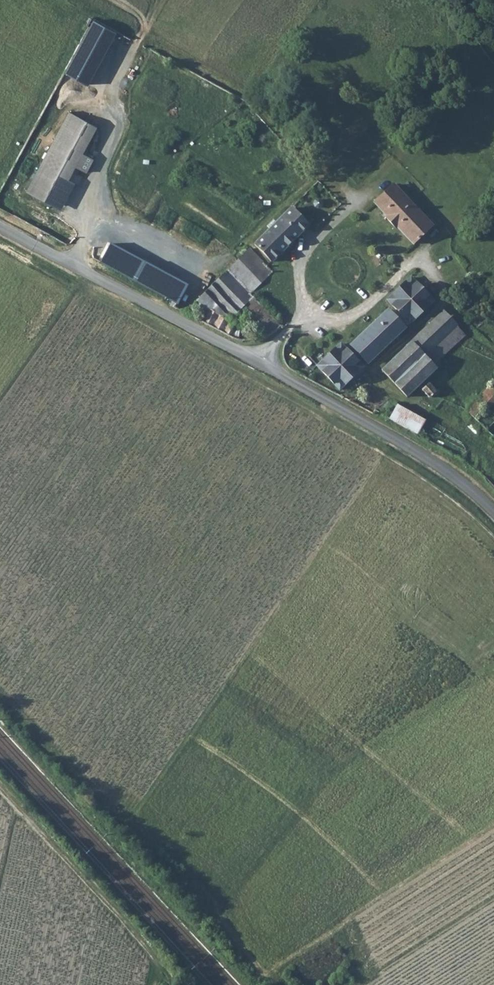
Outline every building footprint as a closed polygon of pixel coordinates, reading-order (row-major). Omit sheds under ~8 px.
[(111,31),(90,20),(62,72),(83,83),(111,31)] [(96,125),(64,109),(23,189),(54,205),(96,125)] [(396,187),(377,205),(399,232),(400,231),(414,245),(434,226),(396,187)] [(272,263),(310,227),(293,208),(254,245),(272,263)] [(215,331),(274,274),(250,249),(183,313),(215,331)] [(412,280),(389,301),(412,325),(434,304),(412,280)] [(408,329),(392,312),(354,348),(371,365),(408,329)] [(413,345),(425,357),(456,327),(444,314),(413,345)] [(436,372),(433,369),(466,337),(456,327),(425,357),(413,345),(383,375),(408,400),(419,390),(429,401),(435,394),(424,383),(436,372)] [(342,346),(318,369),(342,393),(365,371),(342,346)] [(488,432),(493,426),(493,388),(468,412),(488,432)] [(354,406),(360,409),(364,402),(359,398),(354,406)] [(387,419),(416,437),(426,422),(397,403),(387,419)]
